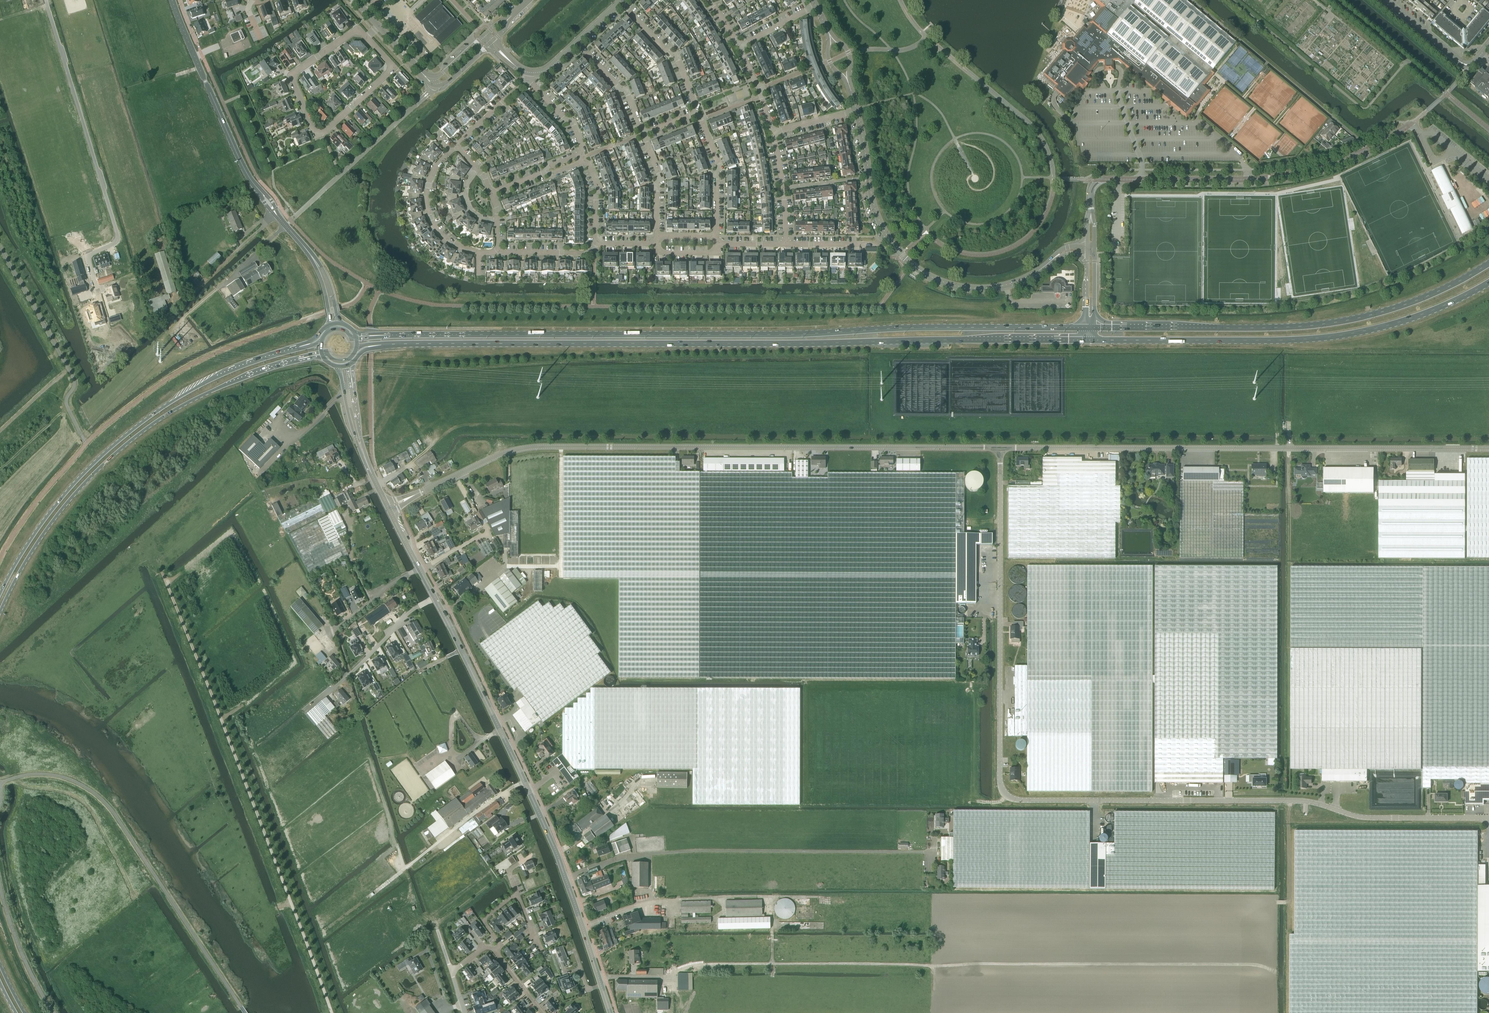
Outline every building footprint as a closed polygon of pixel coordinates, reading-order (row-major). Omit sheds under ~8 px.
[(223,3),(225,10),(239,5),(238,0),(232,0),(223,3)] [(295,10),(302,7),(303,8),(307,7),(305,1),(302,2),(301,0),(292,0),(295,10)] [(457,19),(456,20),(442,5),(441,4),(442,3),(439,0),(434,0),(415,18),(415,17),(414,17),(420,23),(421,23),(423,25),(424,28),(426,31),(428,33),(430,35),(434,37),(436,39),(435,40),(440,45),(441,45),(440,45),(462,25),(462,26),(462,25),(457,19)] [(697,4),(695,1),(694,1),(693,0),(685,5),(688,9),(689,10),(697,4)] [(1044,74),(1057,86),(1054,89),(1055,90),(1061,94),(1064,97),(1066,99),(1067,99),(1068,98),(1069,97),(1075,89),(1076,90),(1079,86),(1080,87),(1081,88),(1083,89),(1084,88),(1085,86),(1086,86),(1089,83),(1089,82),(1090,80),(1091,79),(1088,76),(1091,73),(1090,72),(1095,66),(1098,62),(1104,61),(1104,65),(1105,64),(1105,63),(1107,63),(1107,64),(1108,64),(1109,64),(1110,63),(1111,63),(1111,64),(1112,64),(1113,64),(1112,60),(1118,60),(1125,66),(1143,81),(1144,82),(1152,88),(1151,89),(1168,103),(1167,103),(1167,104),(1167,105),(1168,105),(1169,105),(1170,104),(1186,118),(1193,109),(1195,107),(1212,87),(1206,82),(1215,71),(1215,72),(1218,68),(1216,66),(1236,42),(1186,0),(1093,0),(1104,9),(1102,11),(1100,11),(1094,18),(1094,20),(1087,29),(1084,26),(1072,40),(1072,39),(1066,40),(1062,44),(1063,50),(1050,66),(1044,74)] [(1425,3),(1422,0),(1421,0),(1415,7),(1419,10),(1425,3)] [(282,1),(276,3),(281,17),(292,13),(290,7),(287,8),(285,5),(284,5),(282,1)] [(497,8),(491,1),(487,5),(495,13),(496,11),(495,10),(497,8)] [(650,8),(644,1),(639,5),(646,12),(650,8)] [(1424,14),(1430,6),(1425,3),(1419,10),(1424,14)] [(692,14),(700,8),(698,5),(698,6),(697,4),(689,10),(688,9),(685,11),(687,13),(689,11),(692,14)] [(776,13),(771,4),(766,7),(771,16),(776,13)] [(191,13),(190,15),(191,17),(192,18),(192,19),(205,15),(202,5),(196,7),(197,10),(190,13),(191,13)] [(266,5),(260,7),(265,21),(276,17),(274,11),(270,12),(269,9),(268,10),(266,5)] [(495,13),(487,5),(483,8),(489,15),(492,13),(493,14),(495,13)] [(1428,17),(1434,10),(1430,6),(1424,14),(1428,17)] [(345,19),(349,15),(342,8),(341,7),(340,7),(339,7),(338,8),(338,9),(338,10),(339,11),(332,16),(336,22),(334,23),(338,29),(339,29),(339,30),(340,30),(341,30),(342,30),(342,29),(343,29),(343,28),(343,27),(343,26),(342,24),(346,21),(345,19)] [(771,16),(766,7),(761,9),(766,18),(771,16)] [(489,15),(483,8),(479,12),(485,19),(489,15)] [(695,18),(703,13),(701,10),(700,9),(700,8),(692,14),(694,17),(695,18)] [(766,18),(761,9),(757,12),(761,21),(766,18)] [(1480,35),(1488,23),(1488,14),(1483,9),(1478,14),(1480,15),(1466,32),(1465,31),(1463,31),(1462,32),(1446,18),(1447,17),(1441,13),(1432,23),(1435,25),(1438,28),(1439,29),(1442,32),(1460,46),(1470,45),(1471,45),(1480,35)] [(1432,20),(1438,13),(1434,10),(1428,17),(1432,20)] [(761,21),(757,12),(752,14),(757,23),(761,21)] [(698,23),(706,17),(705,14),(704,15),(703,13),(704,13),(703,13),(695,18),(694,17),(692,19),(693,21),(696,19),(698,23)] [(240,14),(235,17),(237,23),(243,20),(240,14)] [(664,19),(661,14),(654,21),(658,25),(664,19)] [(757,23),(752,14),(747,17),(752,26),(757,23)] [(633,23),(627,17),(623,20),(629,27),(633,23)] [(710,22),(708,19),(707,19),(706,18),(707,18),(706,17),(698,23),(700,26),(701,27),(710,22)] [(752,26),(747,17),(742,19),(747,29),(752,26)] [(661,29),(668,22),(664,19),(658,25),(661,29)] [(747,29),(742,19),(737,22),(742,31),(747,29)] [(629,27),(623,20),(619,24),(625,31),(629,27)] [(203,21),(194,25),(199,35),(205,32),(203,28),(206,27),(203,21)] [(809,23),(808,22),(808,21),(807,21),(803,21),(800,21),(800,26),(801,30),(810,29),(810,25),(810,24),(809,23)] [(332,33),(335,31),(329,22),(325,24),(327,26),(325,28),(324,29),(324,32),(321,33),(325,38),(327,36),(329,39),(334,35),(332,33)] [(665,33),(672,26),(668,22),(661,29),(665,33)] [(704,32),(713,27),(711,24),(710,24),(709,23),(710,22),(701,27),(700,26),(698,28),(699,30),(702,28),(704,32)] [(625,31),(619,24),(615,28),(621,35),(625,31)] [(669,37),(675,30),(672,26),(665,33),(669,37)] [(707,37),(715,31),(714,28),(713,29),(712,27),(713,27),(704,32),(706,35),(707,37)] [(621,35),(615,28),(611,31),(617,38),(621,35)] [(811,35),(811,31),(810,29),(801,30),(802,37),(811,35)] [(672,41),(679,34),(675,30),(669,37),(672,41)] [(790,41),(784,30),(781,32),(777,34),(783,44),(789,41),(790,41)] [(234,44),(244,39),(241,31),(230,36),(234,44)] [(320,44),(317,39),(319,38),(315,31),(311,32),(312,33),(307,40),(316,47),(317,46),(320,44)] [(617,38),(611,31),(607,35),(613,42),(617,38)] [(710,41),(718,36),(717,33),(716,33),(715,32),(716,32),(715,31),(707,37),(706,35),(703,37),(705,39),(708,38),(710,41)] [(637,44),(644,37),(640,33),(634,39),(637,44)] [(676,45),(683,38),(679,34),(672,41),(676,45)] [(783,44),(777,34),(773,37),(773,36),(770,38),(775,48),(776,48),(783,44)] [(613,42),(607,35),(603,39),(609,46),(613,42)] [(813,42),(811,35),(802,37),(803,44),(813,42)] [(712,46),(721,41),(719,38),(718,37),(719,36),(718,36),(710,41),(712,45),(712,46)] [(641,47),(648,41),(644,37),(637,44),(641,47)] [(680,49),(687,42),(683,38),(676,45),(680,49)] [(609,46),(603,39),(599,42),(605,49),(609,46)] [(304,50),(306,48),(301,40),(296,44),(297,46),(293,49),(300,59),(306,54),(304,50)] [(645,51),(652,45),(648,41),(641,47),(645,51)] [(715,51),(724,46),(722,43),(721,41),(712,46),(712,45),(709,46),(710,49),(713,47),(715,51)] [(367,51),(359,42),(354,42),(349,46),(350,48),(348,50),(351,54),(354,51),(355,53),(359,53),(360,52),(363,55),(367,51)] [(605,49),(599,42),(595,46),(601,53),(605,49)] [(814,49),(813,44),(813,42),(803,44),(805,51),(814,49)] [(763,48),(761,43),(752,47),(754,52),(763,48)] [(648,55),(655,49),(652,45),(645,51),(648,55)] [(718,55),(727,50),(725,47),(724,48),(724,46),(715,51),(717,54),(718,55)] [(692,53),(690,48),(681,51),(683,57),(692,53)] [(766,54),(763,48),(754,52),(757,58),(766,54)] [(291,60),(293,58),(294,58),(288,49),(282,53),(284,56),(280,59),(287,68),(293,63),(291,60)] [(652,59),(659,53),(655,49),(648,55),(652,59)] [(816,55),(816,53),(814,49),(805,51),(807,58),(816,55)] [(341,65),(348,60),(341,50),(335,55),(335,56),(330,60),(335,67),(340,63),(341,65)] [(720,60),(729,55),(728,52),(727,53),(726,51),(727,51),(727,50),(718,55),(717,54),(714,56),(715,58),(718,56),(720,60)] [(656,63),(663,57),(659,53),(652,59),(656,63)] [(694,58),(692,53),(683,57),(685,61),(694,58)] [(768,59),(766,54),(757,58),(759,63),(768,59)] [(614,65),(621,59),(617,55),(610,61),(614,65)] [(732,60),(730,57),(730,58),(729,56),(729,55),(720,60),(722,64),(723,65),(732,60)] [(819,62),(817,57),(816,55),(807,58),(809,66),(812,65),(813,67),(817,66),(816,63),(819,62)] [(589,63),(587,61),(586,61),(583,58),(581,59),(580,59),(578,61),(586,69),(590,65),(589,65),(589,63)] [(696,63),(694,58),(685,61),(687,67),(696,63)] [(798,67),(795,59),(795,58),(788,61),(791,70),(798,67)] [(275,67),(276,66),(278,64),(274,59),(269,62),(267,59),(260,64),(268,76),(275,71),(273,67),(274,66),(275,67)] [(379,67),(380,65),(375,59),(369,64),(369,65),(368,65),(368,66),(368,67),(368,68),(369,68),(369,69),(374,74),(380,68),(379,67)] [(618,69),(625,63),(621,59),(614,65),(618,69)] [(771,65),(768,59),(759,63),(762,69),(771,65)] [(734,65),(733,62),(732,62),(731,61),(732,61),(732,60),(723,65),(722,64),(719,65),(720,67),(723,66),(725,70),(734,65)] [(332,70),(329,66),(326,61),(319,66),(320,68),(317,70),(317,71),(314,73),(319,79),(322,76),(322,75),(325,73),(326,74),(328,75),(329,74),(330,74),(331,74),(330,73),(332,72),(332,70)] [(586,69),(578,61),(576,62),(576,64),(575,65),(582,73),(586,69)] [(791,70),(788,61),(781,63),(785,73),(791,70)] [(621,73),(628,67),(625,63),(618,69),(621,73)] [(668,68),(668,66),(666,63),(658,66),(660,71),(668,68)] [(689,71),(698,68),(696,63),(687,67),(689,71)] [(582,73),(575,65),(573,67),(572,67),(570,68),(578,76),(582,73)] [(737,70),(735,67),(734,66),(734,65),(725,70),(727,73),(727,75),(737,70)] [(773,70),(771,66),(771,65),(762,69),(764,74),(773,70)] [(823,72),(821,68),(818,69),(817,66),(813,67),(814,70),(812,71),(814,78),(823,74),(823,72)] [(625,77),(632,71),(628,67),(621,73),(625,77)] [(1485,72),(1482,69),(1470,83),(1475,87),(1487,74),(1488,76),(1488,67),(1485,72)] [(578,76),(570,68),(568,70),(568,71),(567,73),(574,80),(578,76)] [(670,73),(668,68),(660,71),(662,77),(670,73)] [(691,77),(700,73),(698,68),(689,71),(691,77)] [(364,74),(360,69),(358,72),(360,74),(354,79),(361,86),(367,81),(362,76),(364,74)] [(739,76),(737,72),(736,71),(737,71),(737,70),(727,75),(727,73),(724,75),(725,77),(728,76),(730,80),(739,76)] [(776,76),(773,70),(764,74),(767,80),(776,76)] [(629,81),(636,75),(632,71),(625,77),(629,81)] [(513,80),(506,72),(503,74),(502,73),(498,77),(507,86),(510,84),(510,83),(513,80)] [(592,84),(600,76),(599,74),(598,74),(596,72),(588,79),(592,84)] [(574,80),(567,73),(565,74),(564,74),(562,75),(570,84),(574,80)] [(672,78),(670,73),(662,77),(664,82),(672,78)] [(406,82),(409,80),(403,74),(401,75),(400,74),(394,79),(395,81),(394,82),(399,88),(402,86),(405,85),(406,82)] [(826,80),(824,76),(823,74),(814,78),(818,85),(826,80)] [(318,86),(313,78),(310,80),(307,75),(300,80),(307,90),(311,87),(313,89),(318,86)] [(570,84),(562,75),(560,77),(560,78),(559,80),(566,87),(570,84)] [(596,87),(603,81),(602,79),(602,78),(600,76),(592,84),(596,87)] [(739,82),(741,80),(739,76),(730,80),(732,85),(734,84),(734,85),(739,83),(739,82)] [(507,86),(498,77),(495,81),(496,82),(493,84),(500,92),(504,88),(504,89),(507,86)] [(806,87),(802,77),(795,80),(796,81),(799,89),(806,87)] [(674,83),(672,78),(664,82),(666,87),(674,83)] [(566,87),(559,80),(557,81),(556,81),(554,83),(562,91),(566,87)] [(641,85),(639,80),(630,83),(632,88),(641,85)] [(799,89),(796,81),(795,80),(789,83),(792,92),(799,89)] [(830,86),(829,84),(826,80),(818,85),(821,91),(830,86)] [(288,93),(284,83),(281,84),(280,81),(273,84),(274,87),(276,86),(277,89),(276,90),(278,94),(279,93),(280,96),(288,93)] [(600,91),(608,84),(606,82),(605,82),(603,81),(596,87),(600,91)] [(720,90),(717,81),(711,83),(715,92),(720,90)] [(562,91),(554,83),(552,84),(552,86),(551,87),(554,91),(554,92),(556,94),(557,94),(558,95),(562,91)] [(715,92),(711,83),(706,85),(710,94),(715,92)] [(500,92),(493,84),(491,86),(490,85),(486,89),(495,98),(497,95),(500,92)] [(604,96),(611,89),(609,87),(609,86),(608,84),(600,91),(604,96)] [(354,93),(352,92),(355,89),(350,85),(348,87),(346,89),(345,88),(342,88),(339,90),(339,93),(341,95),(344,95),(347,99),(354,93)] [(643,90),(641,85),(632,88),(634,93),(643,90)] [(710,94),(706,85),(701,87),(705,96),(710,94)] [(782,92),(780,86),(771,89),(772,95),(782,92)] [(833,92),(831,88),(830,86),(821,91),(825,97),(833,92)] [(397,95),(390,88),(387,90),(385,87),(379,93),(386,101),(390,98),(392,100),(397,95)] [(705,96),(701,87),(696,89),(700,98),(705,96)] [(495,98),(486,89),(482,92),(483,93),(481,95),(488,103),(491,100),(492,101),(495,98)] [(636,98),(645,95),(643,90),(634,93),(636,98)] [(784,98),(782,92),(772,95),(774,101),(784,98)] [(830,103),(837,97),(836,96),(833,92),(825,97),(830,103)] [(334,112),(340,105),(337,101),(340,99),(334,93),(330,97),(332,100),(327,104),(334,112)] [(521,104),(528,97),(527,95),(525,93),(524,93),(517,100),(518,100),(518,102),(521,103),(521,104)] [(569,105),(577,98),(573,93),(566,100),(567,102),(567,103),(569,105)] [(618,98),(617,96),(615,96),(615,94),(605,97),(607,102),(618,98)] [(488,103),(481,95),(478,98),(477,97),(473,100),(482,110),(485,107),(484,106),(488,103)] [(525,107),(532,101),(530,99),(531,99),(528,97),(521,104),(521,106),(524,107),(525,107)] [(684,105),(681,97),(676,99),(679,107),(684,105)] [(840,101),(839,100),(837,97),(830,103),(832,106),(832,107),(833,107),(834,108),(835,108),(836,108),(837,108),(837,107),(839,105),(840,106),(840,105),(840,104),(840,103),(840,102),(840,101)] [(574,109),(581,102),(577,98),(569,105),(571,107),(572,107),(574,109)] [(619,104),(618,102),(618,101),(618,98),(607,102),(609,108),(619,104)] [(786,104),(784,98),(774,101),(776,107),(786,104)] [(294,109),(290,99),(282,102),(286,113),(294,109)] [(387,110),(381,104),(379,106),(373,99),(367,105),(374,112),(376,110),(381,115),(387,110)] [(679,107),(676,99),(671,101),(674,109),(679,107)] [(482,110),(473,100),(469,104),(470,105),(468,107),(475,115),(478,112),(479,112),(482,110)] [(528,111),(535,105),(534,103),(534,102),(532,101),(525,107),(525,108),(525,110),(528,111)] [(674,109),(671,101),(666,103),(669,111),(674,109)] [(329,115),(324,109),(325,109),(318,102),(314,106),(317,109),(320,112),(317,115),(323,121),(329,115)] [(576,114),(586,107),(581,102),(574,109),(575,110),(575,112),(576,114)] [(669,111),(666,103),(661,105),(664,113),(669,111)] [(817,114),(814,103),(806,105),(809,116),(814,114),(814,115),(817,114)] [(621,109),(621,106),(619,106),(619,104),(609,108),(611,113),(621,109)] [(787,109),(786,104),(776,107),(778,112),(787,109)] [(532,115),(539,109),(538,107),(538,106),(536,105),(535,105),(528,111),(529,112),(529,114),(532,115)] [(664,113),(661,105),(656,107),(659,115),(664,113)] [(809,116),(806,105),(799,107),(799,106),(798,107),(801,118),(805,118),(804,117),(809,116)] [(753,112),(751,106),(749,107),(748,106),(743,108),(743,109),(742,110),(744,115),(753,112)] [(475,115),(468,107),(466,109),(465,108),(461,112),(469,121),(472,119),(472,118),(475,115)] [(589,115),(586,107),(576,114),(578,116),(579,116),(580,119),(589,115)] [(659,115),(656,107),(650,109),(654,117),(659,115)] [(536,119),(543,113),(541,111),(542,110),(539,109),(532,115),(532,116),(532,118),(535,119),(536,119)] [(623,114),(622,112),(622,111),(621,109),(611,113),(613,118),(623,114)] [(654,117),(650,109),(645,110),(649,119),(654,117)] [(789,115),(787,109),(778,112),(780,118),(789,115)] [(373,119),(367,113),(365,115),(360,110),(354,116),(362,125),(368,119),(370,121),(373,119)] [(519,118),(511,110),(509,112),(510,113),(508,115),(515,122),(519,118)] [(649,119),(645,110),(640,113),(644,121),(649,119)] [(469,121),(461,112),(457,116),(458,117),(456,118),(463,126),(466,123),(466,124),(469,121)] [(754,117),(754,115),(753,112),(744,115),(745,119),(742,120),(742,122),(746,121),(745,120),(755,117),(754,117)] [(539,123),(546,117),(545,115),(545,114),(543,113),(536,119),(536,120),(536,122),(539,123)] [(302,122),(299,115),(295,117),(294,117),(293,114),(283,119),(284,121),(286,120),(287,123),(289,122),(290,124),(291,124),(292,124),(293,126),(296,125),(296,126),(297,127),(299,126),(300,125),(299,124),(302,122)] [(625,119),(625,116),(623,116),(623,114),(613,118),(615,123),(625,119)] [(733,123),(729,114),(724,116),(728,125),(733,123)] [(515,122),(508,115),(506,117),(505,116),(503,118),(511,126),(515,122)] [(591,120),(589,115),(580,119),(581,121),(580,122),(581,124),(591,120)] [(791,121),(789,115),(780,118),(782,124),(791,121)] [(728,125),(724,116),(719,118),(723,127),(728,125)] [(543,127),(550,121),(549,119),(549,118),(547,117),(546,117),(539,123),(540,124),(540,126),(543,127)] [(756,122),(755,120),(756,120),(755,117),(745,120),(746,121),(747,125),(756,122)] [(463,126),(456,118),(453,121),(452,120),(448,124),(457,133),(460,130),(459,130),(463,126)] [(511,126),(503,118),(501,119),(502,120),(500,122),(507,129),(511,126)] [(723,127),(719,118),(714,120),(718,129),(723,127)] [(627,124),(626,122),(626,121),(625,119),(615,123),(617,128),(627,124)] [(593,125),(591,120),(581,124),(582,126),(583,127),(584,129),(593,125)] [(718,129),(714,120),(709,122),(712,131),(718,129)] [(548,131),(554,124),(552,123),(553,122),(550,121),(543,127),(543,128),(543,130),(547,131),(548,131)] [(357,134),(360,131),(354,124),(351,127),(347,122),(341,128),(350,138),(356,132),(357,134)] [(507,129),(500,122),(498,124),(497,123),(495,125),(503,133),(507,129)] [(757,127),(757,126),(756,122),(747,125),(748,129),(745,130),(745,133),(749,132),(748,130),(758,128),(758,127),(757,127)] [(1338,129),(1337,128),(1331,122),(1325,129),(1333,135),(1336,132),(1337,132),(1338,130),(1338,129)] [(457,133),(448,124),(444,127),(443,126),(440,129),(442,132),(443,131),(450,138),(453,135),(454,136),(457,133)] [(551,135),(558,129),(557,127),(557,126),(555,125),(554,124),(548,131),(548,132),(548,134),(551,135)] [(629,129),(628,126),(627,126),(627,124),(617,128),(619,133),(629,129)] [(503,133),(495,125),(493,127),(494,127),(492,129),(499,137),(503,133)] [(595,130),(593,125),(584,129),(585,131),(584,132),(585,134),(595,130)] [(847,133),(846,126),(835,128),(836,135),(847,133)] [(696,135),(693,127),(687,129),(691,137),(696,135)] [(499,137),(492,129),(490,131),(489,131),(487,132),(495,140),(499,137)] [(562,134),(561,132),(561,131),(559,130),(558,129),(551,135),(551,138),(554,139),(562,134)] [(631,134),(630,132),(630,131),(629,129),(619,133),(621,138),(622,138),(623,138),(625,137),(626,136),(631,134)] [(691,137),(687,129),(682,131),(686,139),(691,137)] [(1333,135),(1325,129),(1320,135),(1328,142),(1328,141),(1329,141),(1330,140),(1330,139),(1333,135)] [(597,135),(595,130),(585,134),(586,137),(587,137),(588,139),(597,135)] [(686,139),(682,131),(677,133),(681,141),(686,139)] [(495,140),(487,132),(486,134),(486,135),(484,137),(491,144),(495,140)] [(823,132),(820,133),(819,132),(817,132),(819,143),(820,145),(825,144),(823,132)] [(310,141),(306,133),(299,136),(297,133),(291,135),(293,139),(295,137),(299,146),(310,141)] [(681,141),(677,133),(672,135),(676,143),(681,141)] [(760,138),(760,136),(759,133),(750,136),(751,140),(748,141),(748,143),(751,142),(751,141),(761,138),(760,138)] [(848,139),(848,137),(847,136),(846,133),(847,133),(836,135),(838,142),(848,140),(848,139)] [(350,142),(349,143),(341,134),(338,137),(335,134),(330,139),(337,147),(341,144),(344,147),(346,146),(349,150),(353,146),(350,142)] [(557,144),(565,139),(564,137),(563,135),(562,134),(554,139),(554,140),(554,142),(556,144),(557,144)] [(599,140),(597,135),(588,139),(589,141),(588,142),(589,144),(599,140)] [(676,143),(672,135),(667,137),(671,145),(676,143)] [(491,144),(484,137),(482,139),(481,138),(479,140),(487,148),(491,144)] [(671,145),(667,137),(662,139),(666,147),(671,145)] [(567,145),(566,143),(567,142),(565,140),(565,139),(557,144),(556,146),(558,149),(567,145)] [(666,147),(662,139),(657,141),(661,149),(666,147)] [(487,148),(479,140),(478,141),(478,142),(476,144),(483,151),(487,148)] [(601,146),(599,140),(589,144),(590,147),(591,147),(592,149),(597,147),(598,148),(600,147),(601,146)] [(728,145),(726,140),(717,143),(719,148),(728,145)] [(849,147),(848,144),(849,143),(848,141),(848,140),(838,142),(839,149),(849,147)] [(661,149),(657,141),(652,143),(655,151),(661,149)] [(439,151),(441,149),(436,142),(434,144),(433,143),(432,143),(431,143),(430,144),(430,145),(430,146),(431,147),(429,150),(436,157),(441,153),(440,152),(439,151)] [(626,151),(636,147),(636,145),(634,144),(633,142),(629,144),(628,143),(625,144),(625,145),(624,146),(626,151)] [(483,151),(476,144),(471,148),(475,153),(476,152),(479,155),(483,151)] [(569,150),(568,148),(569,147),(567,145),(558,149),(559,149),(558,151),(556,152),(557,155),(569,150)] [(730,150),(728,145),(719,148),(721,153),(730,150)] [(638,152),(637,150),(637,149),(636,147),(626,151),(628,156),(638,152)] [(850,154),(850,151),(850,150),(850,148),(849,148),(849,147),(839,149),(840,156),(850,154)] [(436,157),(429,150),(426,153),(426,152),(425,152),(424,151),(423,152),(422,152),(422,153),(422,154),(422,155),(423,155),(421,157),(429,163),(431,160),(432,161),(436,157)] [(544,160),(540,150),(535,152),(539,162),(541,161),(544,160)] [(702,155),(700,150),(692,153),(694,158),(702,155)] [(732,155),(730,150),(721,153),(723,158),(732,155)] [(539,162),(535,152),(530,154),(534,164),(536,163),(539,162)] [(640,157),(639,155),(638,154),(638,152),(628,156),(630,161),(640,157)] [(606,158),(604,153),(603,153),(600,154),(600,155),(595,157),(596,159),(595,160),(596,163),(606,158)] [(534,164),(530,154),(525,156),(528,166),(531,165),(534,164)] [(852,161),(852,159),(851,158),(851,157),(850,154),(840,156),(841,163),(852,161)] [(704,160),(702,155),(694,158),(696,163),(704,160)] [(734,160),(732,155),(723,158),(725,163),(734,160)] [(765,158),(765,155),(755,157),(756,161),(752,161),(753,164),(756,163),(756,162),(766,160),(765,160),(765,158)] [(528,166),(525,156),(520,158),(524,168),(526,167),(528,166)] [(427,165),(429,163),(421,157),(420,159),(419,159),(418,159),(417,160),(417,161),(417,162),(417,163),(418,163),(419,164),(417,167),(426,172),(429,166),(428,166),(427,165)] [(632,166),(641,162),(641,160),(641,159),(640,157),(630,161),(632,166)] [(467,168),(469,166),(462,158),(460,161),(457,161),(458,165),(459,165),(456,168),(465,174),(468,169),(467,168)] [(524,168),(520,158),(515,160),(518,170),(521,168),(521,169),(524,168)] [(608,164),(606,158),(596,163),(597,165),(598,165),(599,167),(608,164)] [(518,170),(515,160),(510,162),(514,172),(516,171),(518,170)] [(706,165),(704,160),(696,163),(698,168),(706,165)] [(736,165),(734,160),(725,163),(727,168),(736,165)] [(673,166),(671,161),(662,165),(664,170),(673,166)] [(853,167),(852,164),(853,164),(852,162),(852,161),(841,163),(843,169),(842,169),(842,170),(853,168),(853,167)] [(514,172),(510,162),(505,164),(508,173),(511,172),(511,173),(514,172)] [(644,167),(643,165),(642,164),(641,162),(632,166),(634,171),(644,167)] [(508,173),(505,164),(500,166),(504,176),(506,175),(508,173)] [(610,169),(608,164),(599,167),(600,169),(599,170),(600,173),(610,169)] [(708,170),(706,165),(698,168),(700,173),(708,170)] [(767,171),(767,169),(767,165),(757,167),(758,171),(754,172),(755,174),(758,174),(758,173),(768,171),(768,170),(767,171)] [(504,176),(500,166),(495,168),(498,177),(501,176),(501,177),(504,176)] [(675,171),(673,166),(664,170),(666,175),(675,171)] [(1461,235),(1474,229),(1443,166),(1431,172),(1461,235)] [(424,177),(426,172),(417,167),(415,170),(414,170),(413,170),(412,170),(412,171),(411,171),(411,172),(412,173),(413,174),(412,176),(421,179),(422,176),(423,176),(424,177)] [(636,176),(645,172),(645,170),(645,169),(644,167),(634,171),(636,176)] [(462,179),(465,174),(456,168),(454,171),(450,171),(451,174),(449,177),(459,180),(460,178),(462,179)] [(498,177),(495,168),(489,170),(491,174),(490,174),(492,180),(498,177)] [(854,175),(853,168),(842,170),(843,177),(854,175)] [(612,174),(610,169),(600,173),(601,175),(602,175),(603,177),(612,174)] [(571,179),(571,180),(580,176),(579,174),(579,173),(577,171),(565,176),(565,175),(553,180),(555,184),(557,183),(558,185),(562,184),(560,179),(566,177),(566,178),(571,179)] [(677,177),(675,171),(666,175),(668,180),(677,177)] [(648,177),(647,175),(646,174),(645,172),(636,176),(638,181),(648,177)] [(614,179),(612,174),(603,177),(604,179),(603,181),(604,183),(614,179)] [(421,182),(420,182),(421,179),(412,176),(411,179),(410,179),(409,179),(409,180),(409,181),(409,182),(410,183),(411,183),(411,187),(421,188),(422,182),(421,182)] [(582,182),(581,179),(582,179),(580,177),(580,176),(571,180),(570,183),(573,185),(582,182)] [(769,182),(769,180),(769,176),(759,178),(759,182),(756,182),(756,185),(760,184),(759,183),(769,182),(769,181),(769,182)] [(460,183),(458,183),(459,180),(449,177),(449,179),(446,181),(448,184),(449,184),(449,188),(459,189),(460,183)] [(649,183),(649,180),(649,179),(648,177),(638,181),(640,186),(649,183)] [(616,184),(614,179),(604,183),(605,185),(606,186),(607,187),(616,184)] [(556,191),(552,181),(550,182),(550,183),(547,184),(551,193),(556,191)] [(584,188),(583,186),(584,185),(582,183),(582,182),(573,185),(572,187),(574,190),(584,188)] [(551,193),(547,184),(545,185),(544,184),(542,185),(546,195),(551,193)] [(621,189),(620,184),(618,184),(616,184),(607,187),(608,190),(607,191),(608,194),(619,191),(621,190),(621,189)] [(546,195),(542,185),(540,186),(540,187),(537,188),(541,197),(546,195)] [(420,194),(421,188),(411,187),(410,190),(409,190),(408,190),(407,191),(407,192),(407,193),(407,194),(408,194),(408,197),(418,197),(418,194),(419,194),(420,194)] [(770,193),(770,191),(771,191),(770,187),(760,189),(761,193),(757,193),(757,196),(761,195),(761,194),(771,193),(771,192),(770,193)] [(459,195),(459,189),(449,188),(448,191),(445,193),(447,196),(446,199),(457,197),(457,195),(459,195)] [(541,197),(537,188),(534,189),(534,188),(532,189),(536,199),(541,197)] [(536,199),(532,189),(530,190),(530,191),(527,192),(531,201),(536,199)] [(619,200),(619,191),(608,194),(608,196),(609,197),(609,200),(619,200)] [(531,201),(527,192),(524,193),(524,192),(522,193),(526,203),(531,201)] [(526,203),(522,193),(520,194),(520,195),(517,196),(521,205),(526,203)] [(521,205),(517,196),(514,197),(514,196),(512,197),(516,207),(521,205)] [(421,206),(420,200),(419,200),(418,200),(418,197),(408,197),(408,200),(407,200),(407,201),(407,202),(407,203),(408,203),(408,204),(409,204),(410,204),(411,207),(421,206)] [(461,205),(459,199),(457,200),(457,197),(446,199),(447,201),(446,204),(449,205),(450,205),(452,209),(461,205)] [(516,207),(512,197),(509,198),(510,199),(507,200),(511,209),(516,207)] [(511,209),(507,200),(501,202),(503,207),(504,207),(505,211),(511,209)] [(455,219),(463,213),(462,211),(463,210),(461,205),(452,209),(449,210),(452,218),(454,217),(455,219)] [(420,215),(419,212),(421,212),(422,212),(421,206),(411,207),(411,211),(410,211),(409,211),(409,212),(408,212),(408,213),(408,214),(409,215),(410,215),(411,215),(411,218),(420,215)] [(235,211),(227,214),(234,232),(242,228),(235,211)] [(464,226),(470,218),(466,214),(465,215),(463,213),(455,219),(457,221),(457,224),(460,224),(461,223),(464,226)] [(426,223),(423,217),(423,218),(421,218),(420,215),(411,218),(412,220),(412,221),(411,221),(411,222),(411,223),(411,224),(412,224),(413,224),(414,224),(415,224),(416,227),(426,223)] [(471,234),(476,224),(474,223),(475,221),(470,218),(464,226),(466,228),(466,229),(466,232),(469,232),(471,234)] [(427,228),(428,228),(426,223),(416,227),(418,230),(417,231),(416,231),(416,232),(416,233),(416,234),(417,235),(418,235),(419,235),(420,237),(428,232),(426,229),(427,228)] [(482,235),(485,225),(479,223),(478,225),(476,224),(471,234),(474,234),(476,237),(479,235),(479,234),(482,235)] [(493,238),(493,228),(490,228),(490,226),(485,225),(482,235),(486,236),(486,237),(488,239),(490,238),(493,238)] [(428,244),(436,237),(432,233),(431,234),(430,234),(428,232),(420,237),(422,239),(421,240),(421,241),(421,242),(422,242),(422,243),(423,243),(424,243),(425,242),(428,244)] [(434,252),(440,245),(438,243),(439,242),(440,242),(436,237),(428,244),(430,247),(429,248),(429,249),(429,250),(429,251),(430,251),(431,251),(432,251),(434,252)] [(444,257),(449,248),(444,245),(444,246),(443,247),(440,245),(434,252),(436,254),(436,255),(436,256),(437,257),(438,257),(439,257),(440,257),(440,256),(441,255),(444,257)] [(452,263),(456,255),(453,253),(454,252),(454,251),(449,248),(444,257),(447,259),(446,260),(446,261),(446,262),(447,263),(448,263),(449,263),(450,263),(450,262),(452,263)] [(154,254),(164,283),(167,294),(148,300),(153,315),(168,310),(165,300),(170,298),(169,294),(176,291),(164,251),(154,254)] [(222,258),(218,253),(208,261),(213,266),(222,258)] [(94,258),(94,259),(96,266),(96,267),(97,267),(100,265),(104,264),(105,267),(110,266),(109,263),(110,263),(110,262),(107,255),(107,254),(94,258)] [(463,265),(465,255),(460,254),(459,255),(459,256),(456,255),(452,263),(455,264),(455,265),(455,266),(456,267),(457,267),(458,267),(458,266),(459,266),(459,265),(459,264),(463,265)] [(473,268),(474,259),(471,259),(471,257),(471,256),(465,255),(463,265),(466,266),(466,267),(466,268),(467,269),(468,270),(469,270),(470,269),(470,268),(473,268)] [(865,261),(863,261),(863,257),(861,257),(861,255),(855,255),(855,268),(862,268),(862,266),(865,266),(865,261)] [(495,273),(495,261),(491,261),(487,261),(486,272),(490,272),(490,273),(495,273)] [(504,272),(504,261),(499,261),(495,261),(495,273),(501,273),(501,272),(504,272)] [(512,273),(512,261),(508,261),(504,261),(504,272),(507,272),(507,273),(512,273)] [(521,272),(521,261),(517,261),(512,261),(512,273),(518,273),(518,272),(521,272)] [(530,273),(530,261),(526,261),(521,261),(521,272),(524,272),(524,273),(530,273)] [(538,272),(538,261),(534,261),(530,261),(530,273),(535,273),(535,272),(538,272)] [(547,273),(547,261),(543,261),(538,261),(538,272),(541,272),(541,273),(547,273)] [(555,272),(555,262),(551,262),(551,261),(547,261),(547,273),(552,273),(552,272),(555,272)] [(564,273),(564,261),(560,261),(560,262),(555,262),(555,272),(559,272),(559,273),(564,273)] [(573,272),(573,262),(568,262),(568,261),(564,261),(564,273),(569,273),(569,272),(573,272)] [(581,273),(581,261),(577,261),(577,262),(573,262),(573,272),(576,272),(576,273),(581,273)] [(590,268),(590,262),(585,262),(585,261),(581,261),(581,273),(587,274),(587,277),(586,280),(589,281),(590,280),(591,280),(591,281),(591,268),(590,268)] [(255,262),(239,272),(242,277),(258,267),(255,262)] [(80,263),(74,265),(79,282),(86,280),(80,263)] [(267,263),(256,270),(261,278),(264,276),(266,277),(268,275),(268,274),(271,272),(267,263)] [(256,270),(243,278),(248,286),(261,278),(256,270)] [(1073,279),(1048,278),(1048,298),(1073,298),(1073,279)] [(239,279),(226,286),(233,297),(245,289),(239,279)] [(106,296),(105,296),(107,302),(112,301),(112,300),(113,301),(118,300),(118,297),(119,297),(118,293),(116,286),(108,289),(108,290),(110,295),(108,295),(106,296)] [(232,300),(229,303),(234,309),(238,306),(232,300)] [(88,311),(84,322),(97,319),(88,311)] [(294,405),(295,405),(294,407),(292,405),(287,411),(288,410),(291,412),(290,415),(292,416),(294,417),(293,418),(294,418),(294,417),(299,421),(304,415),(300,412),(305,406),(306,406),(310,402),(306,399),(305,400),(301,397),(294,405)] [(263,445),(253,436),(253,435),(239,449),(259,469),(280,448),(270,438),(263,445)] [(332,445),(327,448),(316,453),(319,458),(325,455),(328,461),(331,465),(332,465),(335,464),(335,463),(336,462),(334,458),(339,456),(335,449),(334,450),(333,448),(334,448),(332,445)] [(406,451),(393,458),(396,464),(409,457),(406,451)] [(420,468),(425,465),(427,467),(436,461),(430,451),(426,454),(415,462),(420,468)] [(693,464),(694,457),(682,456),(682,464),(693,464)] [(676,457),(563,457),(563,557),(619,557),(619,678),(643,678),(699,678),(700,678),(808,678),(955,679),(955,644),(963,644),(963,618),(955,618),(955,604),(956,534),(963,534),(964,473),(827,473),(827,478),(825,478),(809,478),(796,478),(792,478),(792,473),(770,473),(701,472),(699,472),(680,472),(680,462),(676,462),(676,457)] [(825,457),(820,457),(812,457),(811,465),(819,465),(819,468),(825,468),(825,465),(825,457)] [(784,459),(704,458),(704,471),(784,471),(784,459)] [(1042,458),(1042,486),(1008,486),(1008,559),(1115,559),(1115,523),(1120,523),(1120,486),(1115,486),(1115,462),(1081,462),(1081,458),(1042,458)] [(1029,469),(1029,465),(1027,465),(1027,458),(1016,458),(1016,466),(1023,466),(1023,469),(1029,469)] [(1396,469),(1396,466),(1402,466),(1402,458),(1391,458),(1391,466),(1391,469),(1396,469)] [(920,459),(896,459),(896,471),(920,471),(920,459)] [(1408,460),(1408,471),(1434,471),(1434,460),(1408,460)] [(1467,460),(1467,559),(1469,559),(1488,559),(1488,460),(1470,460),(1467,460)] [(809,462),(796,461),(796,478),(809,478),(809,462)] [(383,467),(385,471),(395,466),(393,462),(391,463),(383,467)] [(430,475),(431,475),(434,472),(433,470),(436,468),(434,464),(427,469),(430,475)] [(1159,464),(1154,464),(1153,464),(1153,465),(1148,465),(1148,469),(1147,469),(1146,469),(1146,470),(1145,471),(1145,472),(1146,472),(1146,473),(1147,473),(1148,473),(1148,475),(1149,475),(1149,477),(1155,477),(1155,475),(1157,475),(1157,474),(1166,474),(1166,477),(1173,477),(1173,465),(1166,465),(1166,467),(1164,467),(1164,465),(1159,465),(1159,464)] [(1266,477),(1266,465),(1260,465),(1260,466),(1252,466),(1252,475),(1260,475),(1260,477),(1266,477)] [(1302,476),(1302,477),(1302,478),(1303,478),(1303,479),(1304,479),(1305,479),(1305,478),(1306,478),(1306,477),(1306,476),(1310,476),(1310,475),(1316,475),(1316,469),(1310,469),(1310,465),(1301,465),(1301,469),(1295,469),(1295,475),(1302,475),(1302,476)] [(397,469),(395,466),(385,471),(387,475),(395,471),(395,470),(397,469)] [(1193,468),(1193,479),(1214,479),(1214,468),(1193,468)] [(1323,468),(1323,493),(1374,493),(1374,468),(1323,468)] [(1434,471),(1408,471),(1406,471),(1406,481),(1434,481),(1434,471)] [(401,474),(399,475),(396,477),(390,482),(393,487),(398,484),(398,485),(399,486),(400,486),(401,485),(402,484),(402,483),(401,482),(405,480),(401,474)] [(1379,481),(1379,558),(1465,558),(1465,475),(1435,475),(1435,481),(1379,481)] [(500,488),(503,486),(500,480),(497,482),(496,479),(485,484),(489,492),(499,487),(500,488)] [(1214,479),(1193,479),(1193,481),(1180,481),(1180,558),(1243,558),(1243,488),(1246,488),(1246,481),(1214,481),(1214,479)] [(325,513),(318,500),(317,497),(314,499),(307,486),(272,505),(277,517),(287,534),(325,515),(325,513)] [(337,498),(333,500),(337,508),(344,505),(347,503),(354,500),(349,491),(343,494),(340,496),(337,497),(337,498)] [(330,495),(318,500),(325,513),(336,507),(330,495)] [(482,511),(493,530),(496,537),(504,535),(503,548),(510,548),(510,557),(518,557),(518,512),(510,512),(510,497),(482,511)] [(356,502),(359,509),(368,504),(365,498),(356,502)] [(446,512),(453,508),(447,498),(440,501),(446,512)] [(358,509),(354,500),(347,503),(352,512),(358,509)] [(337,510),(328,514),(334,526),(342,521),(337,510)] [(472,532),(482,526),(480,522),(481,522),(486,519),(482,512),(477,515),(478,517),(477,518),(474,520),(473,519),(466,523),(468,527),(469,526),(472,532)] [(415,525),(415,527),(415,528),(417,529),(419,532),(427,527),(431,524),(429,522),(432,521),(428,513),(422,517),(423,520),(415,525)] [(342,521),(334,526),(328,514),(288,535),(310,574),(348,555),(337,532),(346,528),(342,521)] [(542,534),(532,541),(535,545),(541,541),(547,549),(551,546),(549,544),(553,541),(552,538),(548,541),(542,534)] [(980,534),(963,534),(956,534),(955,604),(976,604),(976,590),(978,588),(976,586),(976,545),(980,545),(980,534)] [(432,542),(424,545),(425,548),(425,549),(426,550),(427,550),(427,551),(435,547),(434,544),(436,543),(436,542),(438,541),(437,538),(434,539),(431,540),(432,542)] [(427,551),(427,552),(427,554),(428,554),(429,557),(437,553),(438,554),(439,556),(450,550),(455,547),(451,539),(446,542),(448,547),(443,550),(442,548),(437,550),(435,547),(427,551)] [(443,564),(435,568),(436,570),(436,571),(437,572),(438,573),(446,569),(444,566),(447,565),(451,563),(448,558),(445,560),(445,561),(442,563),(443,564)] [(464,566),(457,571),(459,575),(467,570),(464,566)] [(1027,666),(1027,736),(1027,791),(1152,791),(1152,596),(1152,566),(1027,566),(1027,596),(1027,618),(1027,622),(1027,666)] [(1154,773),(1223,773),(1223,758),(1276,759),(1277,566),(1155,566),(1154,773)] [(1423,775),(1488,775),(1488,567),(1291,567),(1291,647),(1423,647),(1423,775)] [(438,574),(438,575),(438,576),(439,576),(440,579),(448,575),(449,576),(452,575),(450,571),(448,573),(446,569),(438,573),(438,574)] [(509,570),(499,578),(504,584),(512,594),(521,586),(526,582),(516,569),(511,572),(509,570)] [(534,591),(542,591),(542,571),(534,571),(534,591)] [(460,596),(471,587),(477,582),(478,582),(472,574),(471,574),(465,579),(464,579),(453,588),(460,596)] [(485,589),(503,613),(517,602),(499,578),(485,589)] [(357,589),(350,592),(351,592),(355,601),(355,602),(362,599),(362,598),(361,598),(357,589)] [(314,634),(323,626),(300,599),(291,606),(314,634)] [(398,607),(396,605),(392,599),(384,604),(366,617),(371,625),(390,613),(390,612),(398,607)] [(339,601),(332,605),(337,616),(345,612),(340,601),(339,601)] [(524,697),(543,722),(611,672),(605,665),(597,654),(601,652),(589,636),(592,633),(571,605),(565,610),(560,604),(554,609),(549,602),(543,607),(538,601),(480,644),(514,690),(517,688),(524,697)] [(416,636),(423,632),(416,621),(409,625),(416,636)] [(1010,639),(1013,639),(1013,642),(1019,642),(1019,626),(1023,626),(1023,622),(1013,622),(1013,626),(1010,626),(1010,631),(1011,631),(1010,633),(1010,639)] [(361,635),(357,628),(352,631),(356,637),(361,635)] [(402,628),(398,630),(402,638),(406,636),(402,628)] [(360,644),(357,638),(350,642),(352,646),(350,647),(356,656),(362,653),(360,650),(362,649),(360,645),(360,644)] [(974,655),(978,655),(978,646),(976,646),(976,639),(968,639),(968,646),(967,646),(967,655),(968,655),(968,657),(974,657),(974,655)] [(425,649),(433,646),(431,641),(424,645),(424,644),(419,646),(421,651),(420,652),(419,651),(412,654),(414,658),(425,652),(424,650),(425,650),(425,649)] [(391,645),(386,647),(389,651),(388,651),(390,655),(391,655),(393,658),(400,654),(395,644),(391,646),(391,645)] [(435,650),(433,646),(425,649),(425,650),(424,650),(425,652),(426,652),(429,657),(434,654),(433,651),(435,650)] [(1290,769),(1322,769),(1367,769),(1421,769),(1422,649),(1291,648),(1290,769)] [(406,653),(401,656),(406,663),(406,662),(407,662),(408,662),(408,661),(409,661),(410,660),(406,653)] [(333,670),(339,664),(332,655),(326,661),(333,670)] [(378,658),(372,661),(377,670),(379,669),(381,673),(388,669),(384,663),(384,664),(381,659),(379,660),(378,658)] [(420,669),(429,664),(427,660),(424,662),(423,660),(417,664),(420,669)] [(1014,736),(1027,736),(1027,666),(1014,666),(1014,736)] [(392,668),(388,670),(393,678),(397,675),(392,668)] [(357,676),(364,688),(372,683),(366,672),(363,674),(362,673),(357,676)] [(372,684),(376,691),(380,689),(376,682),(372,684)] [(563,754),(562,754),(573,769),(693,769),(693,804),(800,804),(800,689),(590,688),(590,693),(586,693),(586,698),(578,698),(578,703),(573,703),(573,708),(565,708),(565,713),(563,713),(563,754)] [(338,699),(332,704),(335,708),(335,709),(340,705),(338,703),(340,701),(343,704),(349,699),(341,689),(335,694),(338,699)] [(511,704),(506,695),(498,699),(500,703),(502,703),(504,707),(511,704)] [(316,705),(325,716),(335,708),(332,704),(326,697),(316,705)] [(524,697),(517,702),(519,705),(518,706),(519,706),(521,709),(513,715),(525,732),(537,723),(541,728),(545,725),(544,723),(543,722),(524,697)] [(307,713),(328,739),(337,731),(325,716),(316,705),(307,713)] [(540,748),(536,751),(540,756),(544,753),(547,758),(554,753),(550,748),(552,746),(547,738),(544,741),(545,742),(539,747),(540,748)] [(471,768),(478,763),(471,753),(464,758),(471,768)] [(573,769),(562,754),(553,761),(569,784),(579,777),(573,769)] [(1237,759),(1224,759),(1224,775),(1237,775),(1237,759)] [(455,775),(446,763),(426,777),(435,789),(455,775)] [(1019,768),(1010,768),(1010,772),(1010,775),(1010,780),(1019,780),(1019,768)] [(1367,781),(1367,769),(1322,769),(1322,781),(1367,781)] [(657,773),(657,787),(687,788),(687,773),(657,773)] [(1222,782),(1223,773),(1154,773),(1154,782),(1222,782)] [(1265,786),(1265,779),(1257,779),(1257,775),(1249,775),(1249,782),(1252,782),(1252,786),(1265,786)] [(1423,775),(1423,787),(1431,787),(1431,779),(1465,779),(1465,804),(1484,804),(1484,800),(1488,800),(1488,775),(1423,775)] [(1306,783),(1311,783),(1311,777),(1306,777),(1298,777),(1298,788),(1306,788),(1306,783)] [(1443,780),(1443,785),(1448,785),(1448,788),(1453,788),(1453,780),(1443,780)] [(437,812),(449,827),(449,828),(492,796),(493,797),(498,794),(490,784),(486,787),(487,788),(485,790),(480,783),(457,800),(456,798),(437,812)] [(639,807),(646,802),(650,799),(641,787),(637,790),(630,795),(633,799),(608,818),(606,815),(590,827),(598,838),(639,807)] [(573,803),(577,801),(576,799),(576,798),(572,791),(563,797),(568,803),(572,801),(573,803)] [(1341,797),(1341,804),(1362,805),(1362,795),(1341,794),(1341,797)] [(496,801),(475,816),(479,821),(500,806),(496,801)] [(572,839),(603,816),(598,808),(566,832),(572,839)] [(429,826),(427,828),(435,838),(448,828),(435,811),(431,814),(436,821),(436,822),(429,826)] [(949,838),(953,838),(953,861),(953,888),(1089,888),(1089,843),(1090,812),(953,811),(953,833),(949,833),(949,838)] [(1106,843),(1105,889),(1274,890),(1274,813),(1114,812),(1114,843),(1106,843)] [(943,827),(943,823),(949,823),(949,818),(943,818),(943,814),(935,814),(935,827),(943,827)] [(468,822),(458,829),(462,833),(463,835),(469,831),(470,831),(478,825),(477,824),(479,823),(478,822),(479,821),(475,816),(468,821),(468,822)] [(485,824),(489,829),(493,826),(498,834),(508,826),(500,817),(498,819),(499,820),(496,816),(485,824)] [(630,833),(626,823),(609,836),(610,840),(630,833)] [(427,828),(422,831),(425,835),(428,839),(433,836),(427,828)] [(588,842),(595,837),(590,831),(584,836),(588,842)] [(1478,971),(1478,865),(1478,831),(1295,831),(1295,934),(1290,934),(1290,1012),(1477,1012),(1478,971)] [(508,840),(501,845),(505,850),(511,846),(514,850),(521,845),(514,835),(507,840),(508,840)] [(953,861),(953,838),(949,838),(941,837),(941,860),(953,861)] [(619,841),(611,844),(615,855),(616,855),(623,853),(631,850),(627,839),(619,841)] [(1106,843),(1089,843),(1089,888),(1105,889),(1106,843)] [(599,856),(610,852),(607,844),(596,849),(599,856)] [(459,854),(456,856),(460,861),(469,854),(469,853),(466,849),(466,850),(464,847),(457,852),(459,854)] [(469,854),(460,861),(463,866),(466,864),(468,866),(474,861),(469,854)] [(512,856),(508,859),(512,865),(516,862),(512,856)] [(526,871),(534,868),(531,862),(523,865),(526,871)] [(648,862),(632,862),(632,887),(648,887),(648,862)] [(1488,971),(1488,885),(1486,885),(1486,865),(1478,865),(1478,971),(1488,971)] [(474,873),(471,876),(474,880),(485,872),(481,868),(480,869),(479,866),(472,871),(474,873)] [(945,866),(939,866),(937,866),(937,879),(945,879),(945,875),(948,875),(948,872),(945,872),(945,866)] [(579,886),(587,883),(586,881),(589,880),(588,879),(590,879),(589,875),(595,873),(596,873),(596,872),(597,872),(598,872),(598,871),(597,868),(587,871),(588,873),(584,875),(585,877),(577,880),(579,886)] [(425,872),(419,877),(424,884),(433,877),(430,872),(427,874),(425,872)] [(485,872),(474,880),(478,885),(481,883),(483,885),(489,880),(487,877),(488,877),(485,872)] [(607,875),(587,883),(579,886),(583,895),(611,884),(607,875)] [(433,877),(424,884),(429,891),(436,886),(434,884),(437,881),(433,877)] [(438,888),(432,894),(437,900),(446,893),(443,888),(440,891),(438,888)] [(437,901),(436,901),(440,905),(442,907),(449,902),(447,900),(450,898),(446,893),(437,900),(437,901)] [(529,900),(531,906),(542,901),(539,895),(538,893),(534,895),(535,897),(529,900)] [(726,917),(762,916),(762,900),(725,901),(726,917)] [(596,913),(607,909),(604,901),(593,905),(596,913)] [(681,923),(711,923),(711,918),(696,918),(695,913),(711,913),(710,901),(681,902),(681,917),(688,917),(688,913),(693,913),(693,918),(681,918),(681,923)] [(508,909),(516,919),(521,915),(519,913),(520,912),(517,908),(516,909),(513,905),(508,909)] [(503,913),(511,923),(516,919),(508,909),(503,913)] [(542,914),(539,915),(541,921),(545,920),(548,927),(551,926),(552,926),(552,925),(555,924),(550,911),(542,914)] [(661,929),(661,923),(661,918),(640,918),(638,911),(630,914),(631,915),(627,916),(627,915),(623,916),(626,926),(629,925),(630,929),(625,931),(626,935),(640,931),(639,929),(661,929)] [(511,923),(503,913),(498,917),(499,917),(502,922),(504,925),(505,925),(506,926),(511,923)] [(459,920),(462,925),(467,921),(463,917),(459,920)] [(502,922),(499,917),(490,924),(494,929),(498,933),(502,930),(498,925),(502,922)] [(718,930),(770,928),(770,918),(718,919),(718,930)] [(472,928),(479,937),(480,936),(480,937),(484,934),(483,933),(484,933),(477,924),(472,928)] [(456,941),(465,934),(461,929),(460,928),(456,931),(457,932),(452,935),(456,941)] [(602,943),(614,936),(611,929),(608,931),(607,928),(598,932),(602,943)] [(512,935),(509,931),(503,935),(507,939),(512,935)] [(553,932),(543,937),(545,943),(552,940),(553,942),(556,941),(555,938),(556,938),(553,932)] [(602,943),(603,947),(615,940),(614,936),(602,943)] [(468,939),(465,941),(460,945),(459,946),(462,950),(463,949),(467,954),(472,950),(468,945),(470,943),(468,939)] [(615,940),(603,947),(604,951),(618,943),(616,939),(615,940)] [(511,959),(516,955),(513,951),(517,947),(514,943),(510,946),(509,946),(504,950),(511,959)] [(567,959),(568,959),(567,957),(566,958),(562,947),(554,950),(561,968),(565,966),(564,963),(568,961),(567,959)] [(514,964),(524,956),(521,951),(519,953),(516,955),(511,959),(514,964)] [(631,964),(635,964),(640,964),(640,961),(640,951),(629,951),(629,955),(631,955),(631,964)] [(490,966),(495,962),(488,953),(483,957),(484,958),(479,961),(482,965),(487,962),(490,966)] [(521,967),(526,963),(528,961),(524,956),(514,964),(518,969),(521,967)] [(410,958),(396,966),(399,970),(409,964),(414,974),(422,969),(416,958),(412,961),(410,958)] [(495,962),(490,966),(487,968),(488,968),(486,969),(489,974),(491,973),(499,966),(495,962)] [(526,963),(521,967),(524,971),(523,972),(526,976),(527,975),(527,976),(533,972),(526,963)] [(471,979),(476,975),(469,966),(464,970),(468,975),(467,975),(470,979),(471,979)] [(501,973),(503,971),(499,966),(491,973),(489,974),(493,979),(496,977),(501,973)] [(536,970),(538,972),(540,975),(548,968),(546,966),(543,968),(541,966),(536,970)] [(507,982),(508,981),(505,977),(504,978),(501,973),(496,977),(502,986),(507,982)] [(678,973),(678,991),(692,990),(692,973),(678,973)] [(567,975),(557,978),(560,988),(563,987),(564,990),(569,988),(569,990),(573,988),(573,987),(574,987),(573,986),(574,986),(573,983),(572,983),(572,981),(571,981),(570,979),(569,979),(567,975)] [(535,991),(544,984),(540,979),(539,978),(535,981),(536,982),(531,986),(535,991)] [(657,998),(658,980),(616,980),(616,990),(627,990),(627,998),(657,998)] [(544,984),(535,991),(539,996),(544,992),(544,993),(548,990),(547,989),(548,989),(544,984)] [(506,999),(513,993),(515,991),(512,986),(503,993),(503,994),(502,995),(506,999)] [(496,988),(490,992),(493,995),(494,996),(499,992),(498,991),(496,988)] [(476,1001),(477,1005),(487,1002),(485,998),(486,998),(483,990),(472,994),(472,995),(472,996),(472,998),(473,998),(475,1002),(476,1001)] [(513,993),(506,999),(509,1003),(510,1002),(510,1003),(519,996),(515,991),(513,993)] [(657,998),(658,1007),(671,1005),(670,997),(657,998)] [(415,1007),(419,1012),(435,1012),(429,1005),(430,1004),(426,999),(415,1007)] [(477,1005),(473,1007),(475,1012),(484,1012),(496,1009),(493,1000),(487,1002),(477,1005)] [(552,1012),(553,1012),(554,1012),(557,1010),(557,1009),(550,1000),(545,1004),(552,1012)] [(525,1012),(522,1008),(526,1005),(523,1001),(519,1005),(519,1004),(513,1008),(517,1012),(525,1012)] [(577,1012),(573,1006),(573,1007),(571,1005),(568,1007),(570,1009),(565,1012),(575,1012),(577,1012)]
